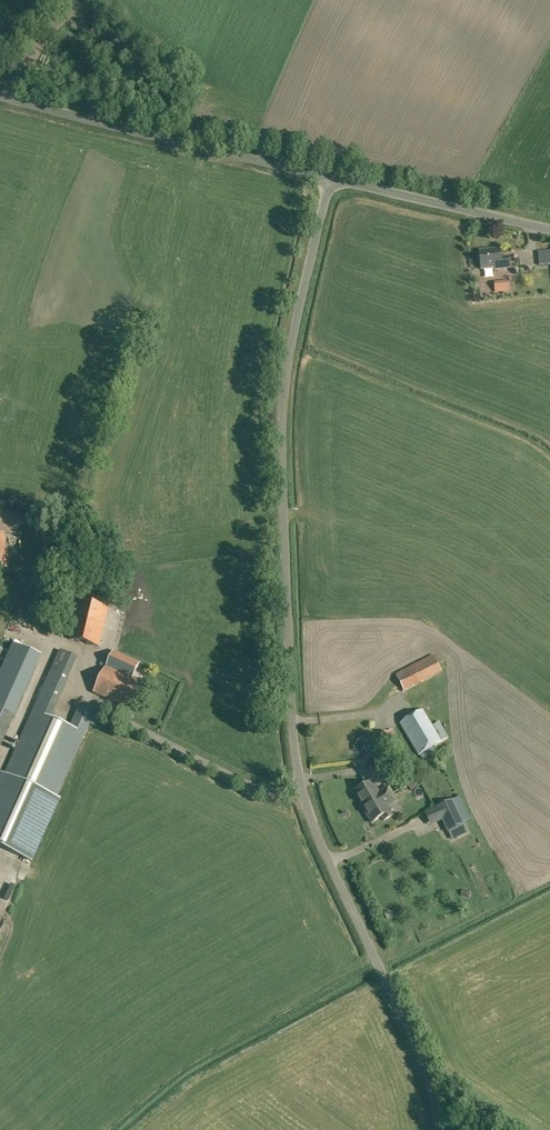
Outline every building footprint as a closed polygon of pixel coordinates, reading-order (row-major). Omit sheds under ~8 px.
[(108,19),(98,11),(91,20),(101,28),(108,19)] [(499,250),(479,253),(481,269),(495,268),(495,269),(510,268),(508,257),(500,258),(499,250)] [(99,647),(109,608),(79,601),(69,640),(99,647)] [(13,716),(39,657),(13,646),(0,674),(0,711),(13,716)] [(90,724),(97,728),(102,717),(79,706),(74,716),(70,727),(51,719),(78,657),(61,649),(5,775),(1,773),(0,775),(0,847),(9,850),(32,861),(45,832),(59,799),(57,798),(90,724)] [(132,710),(145,684),(133,678),(139,664),(113,652),(94,693),(132,710)] [(404,691),(442,672),(433,655),(396,674),(404,691)] [(428,718),(423,710),(400,724),(419,756),(449,737),(435,714),(428,718)] [(392,738),(396,736),(393,729),(388,732),(388,731),(380,736),(387,747),(394,743),(392,738)] [(365,752),(368,745),(361,742),(358,749),(365,752)] [(375,769),(387,767),(386,758),(374,759),(375,769)] [(415,779),(407,784),(410,788),(412,791),(420,786),(415,779)] [(379,792),(372,781),(356,791),(362,803),(363,803),(366,808),(364,809),(372,823),(382,817),(384,820),(393,815),(387,806),(397,800),(389,787),(379,792)] [(447,833),(465,825),(454,800),(436,808),(447,833)]
